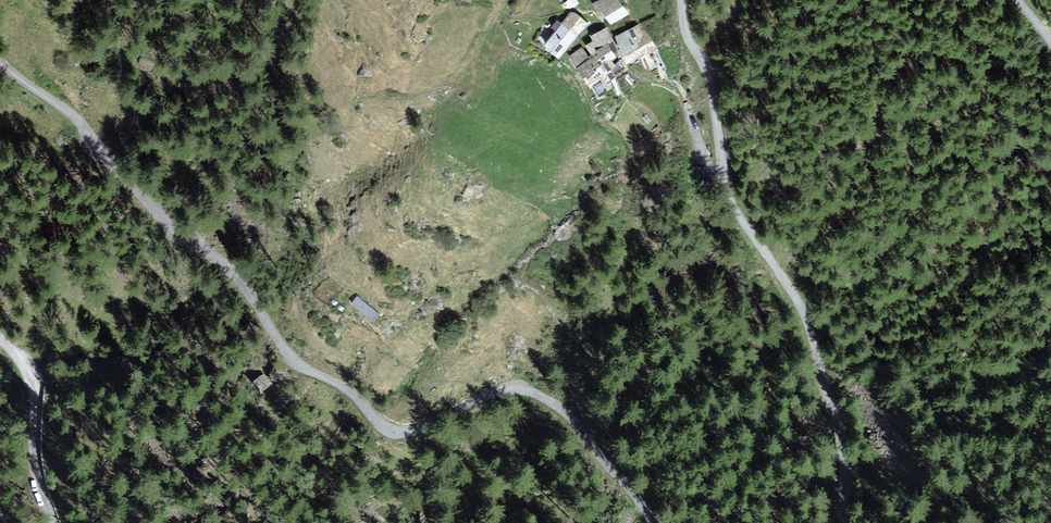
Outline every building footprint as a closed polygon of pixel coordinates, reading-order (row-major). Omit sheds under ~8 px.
[(622,0),(608,0),(598,5),(609,27),(630,16),(622,0)] [(586,27),(570,13),(558,26),(553,22),(533,45),(555,64),(586,27)] [(524,27),(505,24),(503,35),(522,38),(524,27)] [(656,51),(644,24),(612,38),(623,65),(656,51)] [(606,29),(589,36),(595,50),(611,44),(606,29)] [(593,54),(600,66),(613,59),(606,47),(593,54)] [(587,60),(581,50),(570,56),(575,66),(587,60)] [(593,60),(575,69),(584,88),(602,80),(593,60)] [(374,317),(379,311),(358,294),(352,300),(374,317)]
